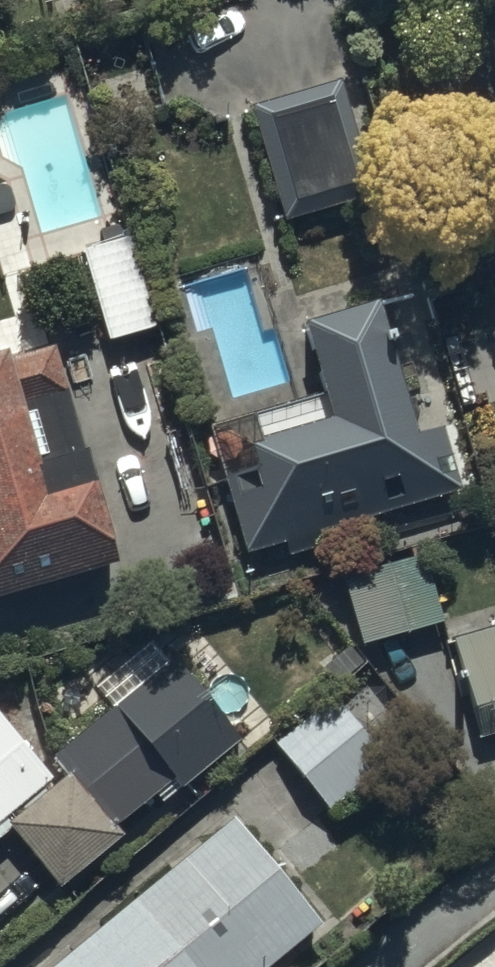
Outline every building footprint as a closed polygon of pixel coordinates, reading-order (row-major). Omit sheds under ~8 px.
[(339,80),(249,106),(283,222),(373,196),(339,80)] [(126,235),(80,250),(108,343),(155,328),(126,235)] [(320,546),(316,531),(457,489),(439,429),(415,436),(374,301),(303,322),(331,417),(248,442),(255,466),(224,476),(246,551),(284,540),(288,555),(320,546)] [(51,344),(5,357),(4,351),(0,352),(0,593),(113,561),(51,344)] [(413,549),(340,569),(361,647),(434,627),(413,549)] [(452,637),(480,737),(494,733),(494,625),(452,637)] [(9,828),(60,889),(123,836),(114,826),(155,791),(165,803),(241,740),(155,637),(93,689),(110,709),(53,757),(67,774),(56,783),(0,717),(0,836),(9,828)] [(333,695),(273,742),(328,813),(388,765),(333,695)] [(231,820),(52,966),(266,966),(317,925),(231,820)]
